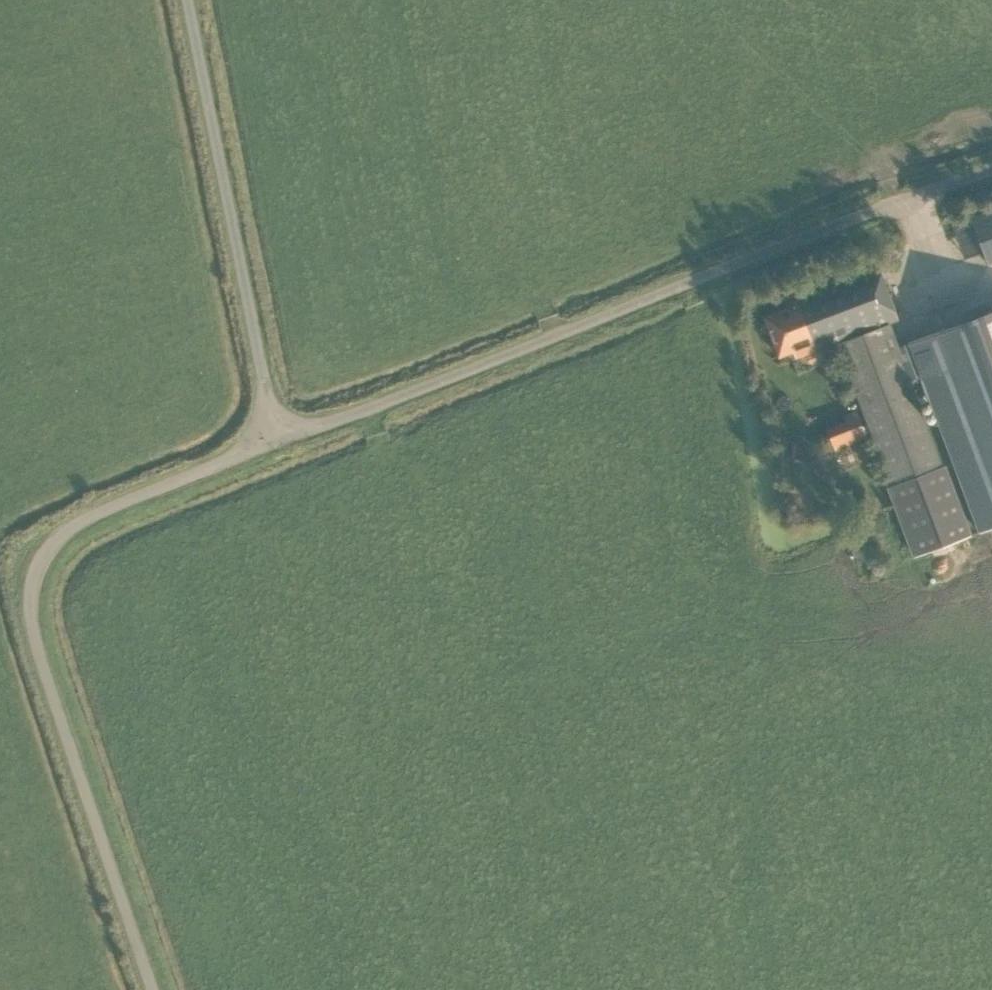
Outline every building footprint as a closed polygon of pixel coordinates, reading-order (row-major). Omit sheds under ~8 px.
[(989,262),(991,261),(991,209),(971,217),(989,262)] [(942,467),(888,323),(899,319),(877,262),(784,297),(788,307),(764,316),(779,356),(792,351),(795,358),(836,343),(891,487),(890,487),(917,557),(971,536),(944,467),(942,467)] [(979,531),(991,526),(991,312),(908,343),(979,531)] [(866,437),(856,411),(844,415),(855,441),(866,437)]
